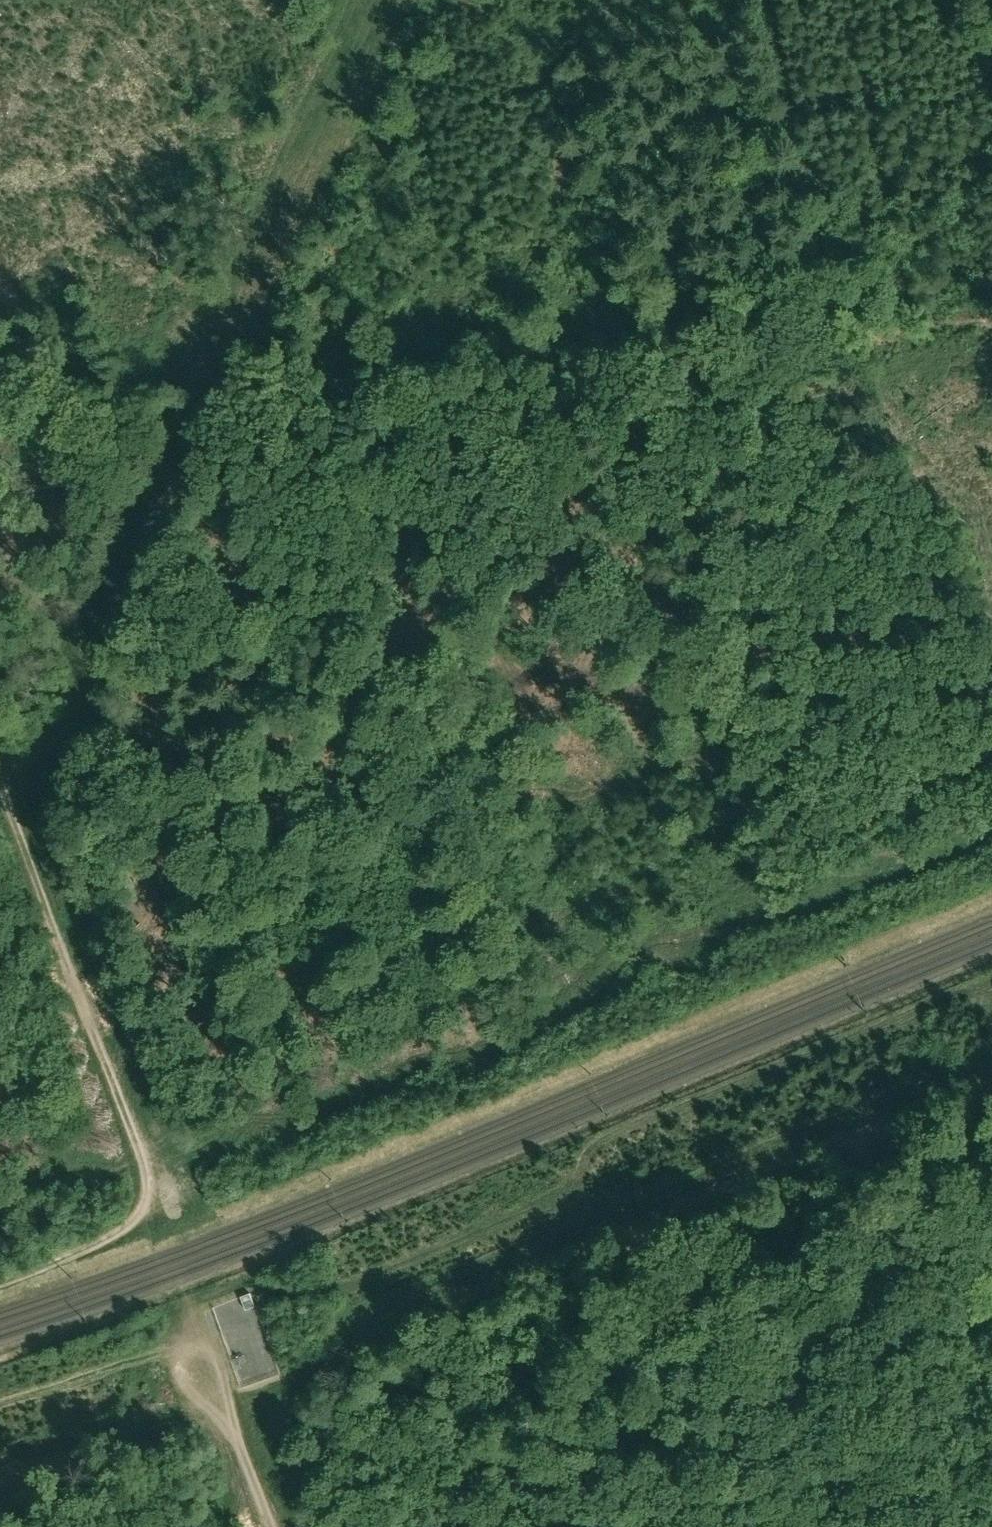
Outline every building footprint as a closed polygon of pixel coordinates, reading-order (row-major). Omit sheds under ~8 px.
[(278,1375),(265,1325),(231,1333),(244,1383),(278,1375)]
